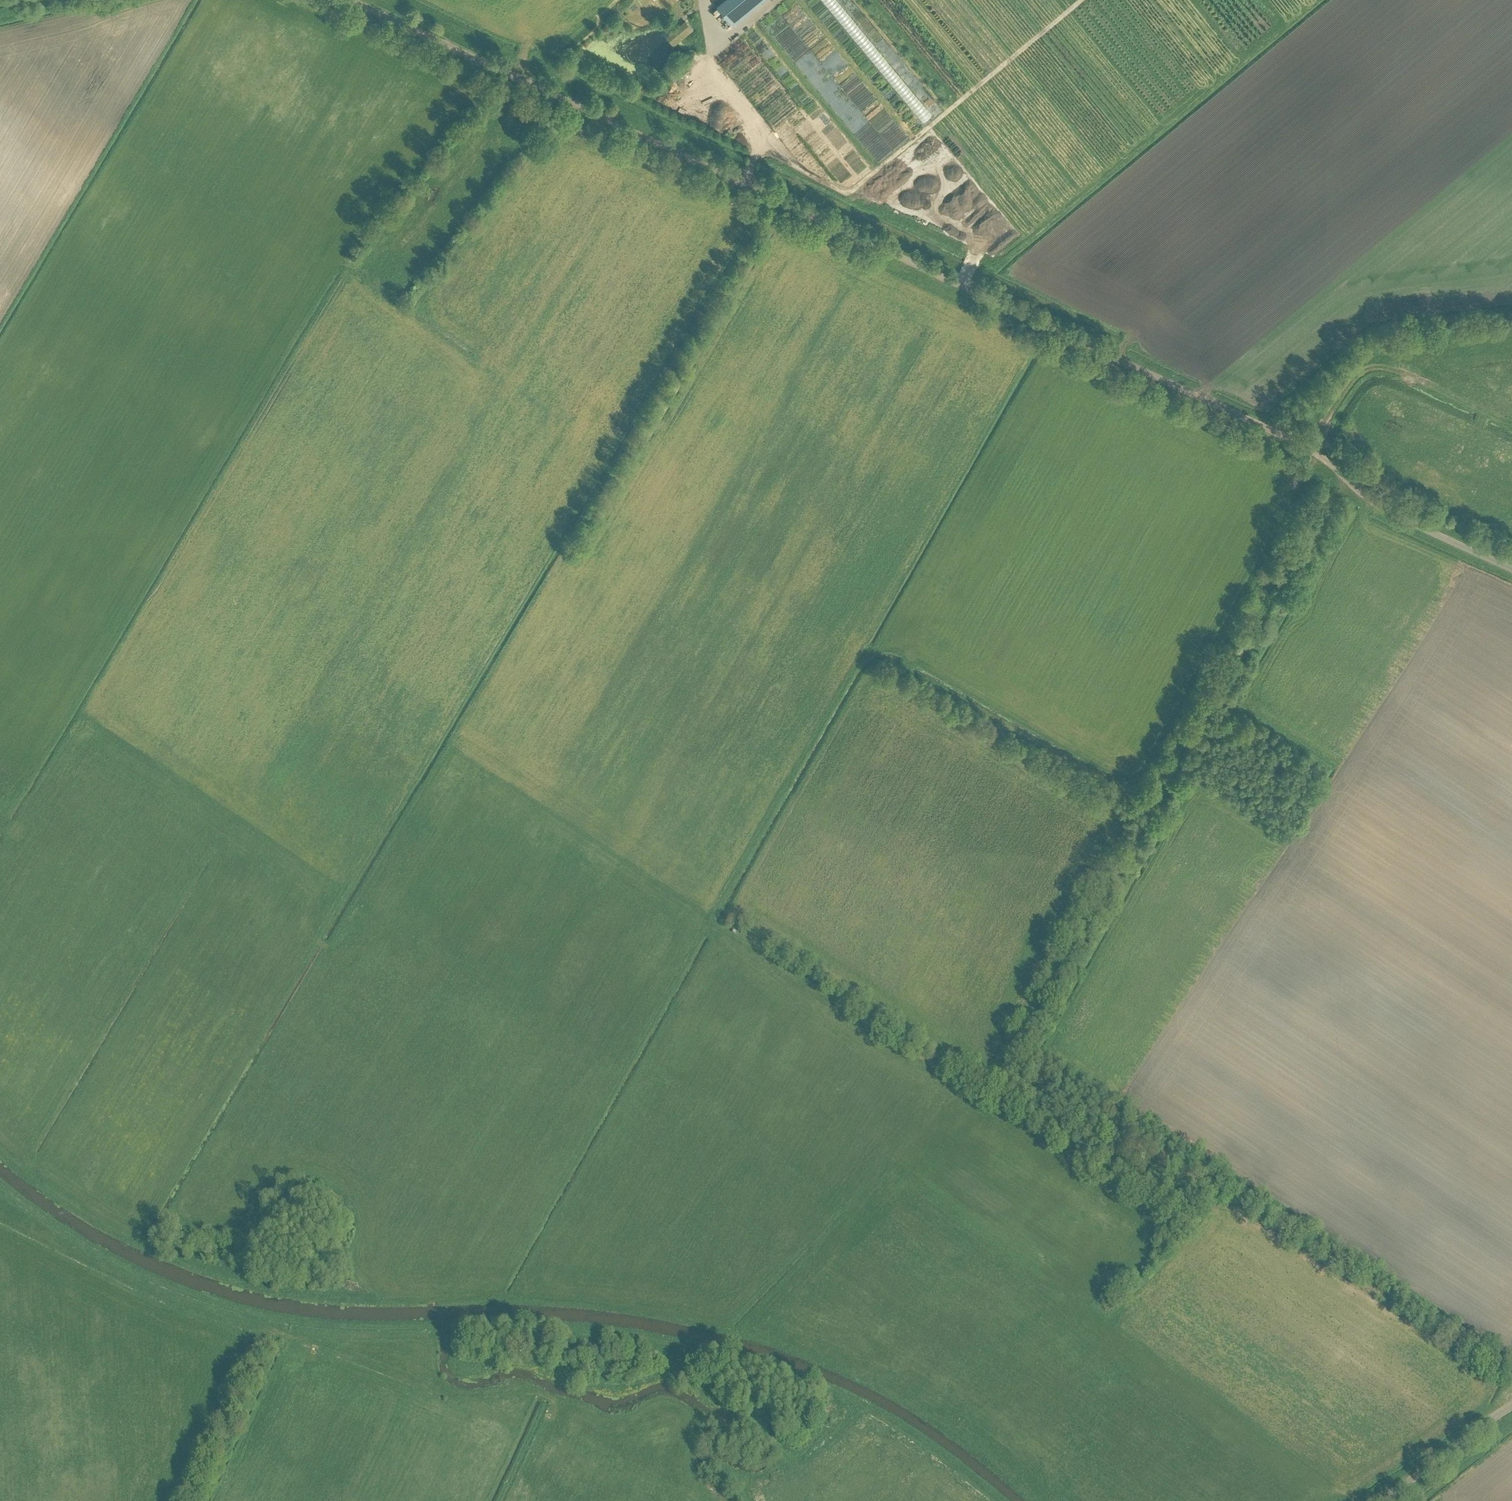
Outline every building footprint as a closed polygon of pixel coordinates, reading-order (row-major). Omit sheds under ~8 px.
[(717,5),(733,25),(741,18),(726,0),(722,0),(717,5)] [(683,22),(675,28),(683,38),(691,31),(693,30),(685,20),(683,22)]
